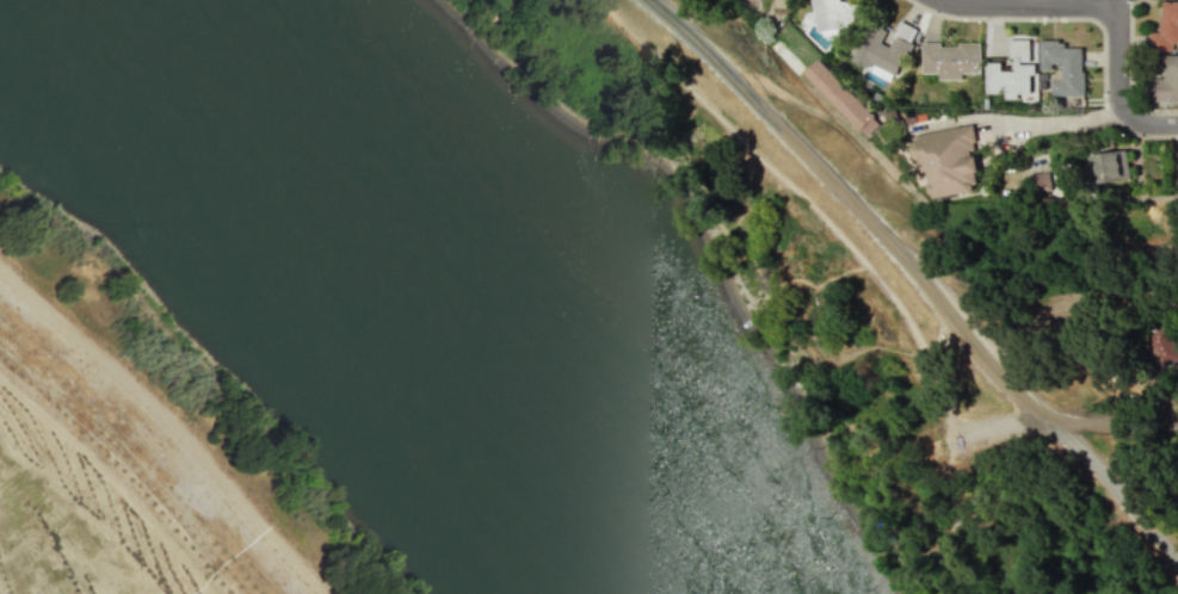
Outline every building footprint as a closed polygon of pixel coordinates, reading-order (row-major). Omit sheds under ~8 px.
[(858,27),(853,0),(840,2),(840,0),(812,0),(818,34),(858,27)] [(1160,1),(1160,32),(1151,32),(1151,48),(1177,48),(1177,1),(1160,1)] [(850,60),(869,69),(868,72),(892,83),(918,29),(900,21),(888,46),(880,43),(886,31),(868,23),(850,60)] [(985,62),(985,92),(1005,92),(1005,97),(1031,97),(1031,75),(1035,75),(1035,64),(1031,64),(1031,39),(1011,39),(1011,71),(1001,71),(1001,62),(985,62)] [(1083,96),(1084,47),(1063,47),(1063,40),(1040,40),(1039,70),(1053,70),(1053,64),(1062,64),(1062,79),(1051,79),(1051,96),(1083,96)] [(981,45),(922,44),(921,73),(938,73),(938,79),(962,79),(962,73),(980,73),(981,45)] [(1163,55),(1163,78),(1150,78),(1151,102),(1177,102),(1177,55),(1163,55)] [(864,137),(880,123),(819,58),(804,73),(864,137)] [(911,135),(917,174),(925,172),(929,197),(967,191),(966,184),(976,183),(975,172),(977,172),(973,149),(989,146),(985,123),(911,135)] [(1090,153),(1091,180),(1129,179),(1128,152),(1090,153)] [(1050,181),(1049,172),(1030,174),(1032,203),(1071,200),(1070,179),(1050,181)] [(1170,327),(1147,338),(1161,368),(1177,361),(1177,345),(1170,327)]
